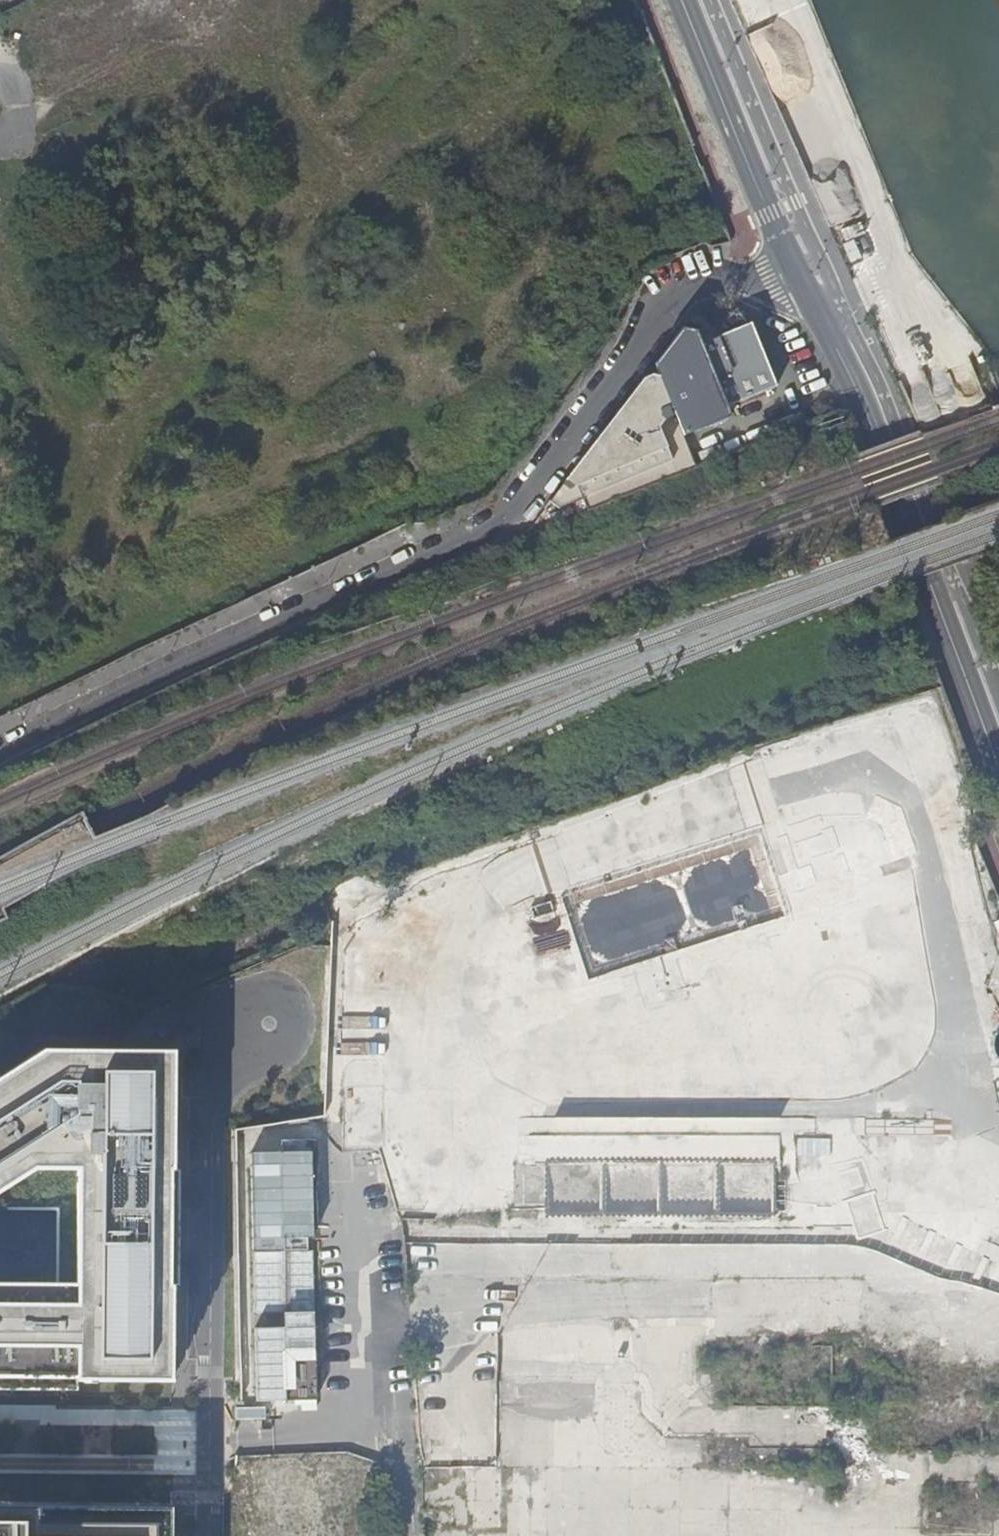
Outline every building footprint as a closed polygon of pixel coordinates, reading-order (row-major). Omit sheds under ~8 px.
[(686,328),(660,361),(689,431),(731,414),(727,405),(777,385),(752,322),(702,341),(697,329),(686,328)] [(741,435),(745,447),(794,427),(789,416),(741,435)] [(537,518),(523,536),(666,478),(657,454),(649,457),(643,476),(588,498),(588,502),(584,499),(537,518)] [(643,476),(649,457),(588,481),(588,498),(643,476)] [(564,483),(537,518),(584,499),(578,494),(564,483)] [(103,1379),(175,1380),(175,1052),(46,1050),(0,1079),(0,1193),(60,1154),(104,1155),(104,1272),(0,1271),(0,1306),(103,1307),(103,1379)] [(453,1139),(452,1100),(401,1102),(402,1140),(453,1139)] [(238,1410),(320,1410),(320,1121),(249,1122),(250,1403),(238,1403),(238,1410)] [(773,1133),(581,1131),(580,1154),(611,1154),(611,1170),(633,1170),(633,1187),(654,1187),(654,1171),(676,1171),(676,1162),(773,1163),(773,1133)] [(802,1193),(829,1192),(828,1162),(801,1164),(802,1193)] [(627,1286),(658,1285),(657,1234),(655,1235),(624,1236),(624,1240),(595,1240),(596,1252),(586,1232),(579,1235),(576,1228),(511,1230),(510,1212),(506,1202),(474,1203),(481,1217),(481,1220),(454,1221),(457,1227),(416,1247),(416,1288),(420,1295),(589,1292),(609,1282),(617,1282),(624,1279),(627,1286)] [(170,1514),(49,1517),(50,1499),(0,1498),(0,1535),(170,1535),(170,1514)]
